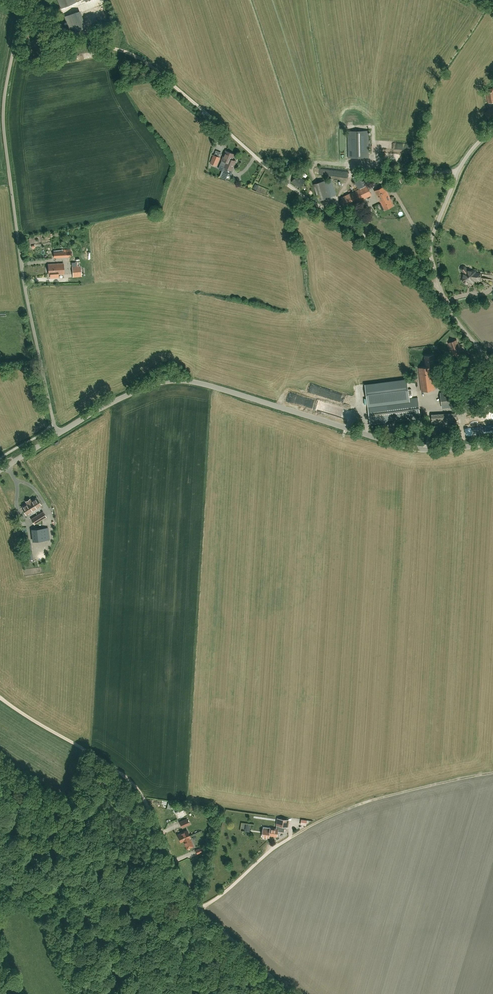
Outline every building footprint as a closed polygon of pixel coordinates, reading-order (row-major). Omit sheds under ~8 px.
[(61,8),(75,2),(75,0),(57,0),(61,8)] [(67,13),(71,26),(84,22),(80,9),(67,13)] [(485,113),(492,111),(492,104),(483,107),(485,113)] [(348,158),(369,157),(368,131),(348,131),(348,158)] [(224,167),(226,162),(228,158),(232,159),(234,154),(226,150),(221,160),(222,160),(220,165),(224,167)] [(220,157),(219,157),(213,155),(210,163),(216,166),(220,157)] [(224,167),(222,171),(226,172),(227,169),(231,170),(234,163),(235,161),(232,160),(232,159),(228,158),(226,162),(224,167)] [(300,187),(305,181),(301,178),(303,175),(296,170),(293,174),(296,176),(292,181),(300,187)] [(346,207),(371,195),(361,173),(353,177),(359,189),(341,197),(346,207)] [(329,179),(325,180),(314,184),(319,200),(330,197),(334,196),(329,179)] [(385,209),(393,205),(389,197),(390,197),(384,186),(375,190),(380,201),(381,201),(385,209)] [(50,278),(58,277),(57,274),(64,274),(63,263),(48,264),(49,275),(50,275),(50,278)] [(73,277),(81,276),(80,266),(72,267),(73,277)] [(468,281),(469,280),(470,280),(471,281),(472,282),(473,281),(474,281),(474,279),(480,280),(480,273),(475,272),(475,271),(467,270),(465,267),(464,266),(462,266),(461,267),(461,268),(461,270),(463,272),(463,278),(464,278),(463,281),(464,282),(465,283),(466,283),(468,283),(468,281)] [(453,355),(461,352),(457,340),(448,343),(453,355)] [(431,367),(435,366),(433,355),(425,356),(427,367),(419,368),(421,391),(434,389),(433,369),(432,370),(431,367)] [(475,375),(478,367),(470,363),(467,371),(475,375)] [(373,380),(364,381),(365,394),(369,393),(368,383),(373,382),(373,380)] [(418,391),(418,386),(404,387),(403,383),(392,385),(393,393),(404,391),(404,393),(418,391)] [(441,405),(458,402),(457,391),(440,393),(441,405)] [(468,393),(469,406),(478,406),(477,393),(468,393)] [(388,422),(420,418),(417,397),(386,401),(388,422)] [(31,501),(30,500),(30,499),(26,501),(27,504),(22,507),(26,514),(31,511),(32,514),(40,508),(39,506),(41,505),(36,498),(31,501)] [(35,516),(39,521),(46,516),(43,511),(35,516)] [(36,541),(49,539),(48,527),(31,529),(32,538),(36,541)] [(30,543),(24,544),(26,560),(33,559),(30,543)] [(189,824),(187,818),(179,822),(181,827),(189,824)] [(277,836),(277,831),(284,832),(284,826),(288,827),(289,820),(277,818),(275,828),(270,828),(270,827),(263,826),(261,836),(269,837),(269,835),(277,836)] [(190,837),(187,830),(177,834),(180,842),(183,840),(186,848),(193,846),(189,838),(190,837)]
